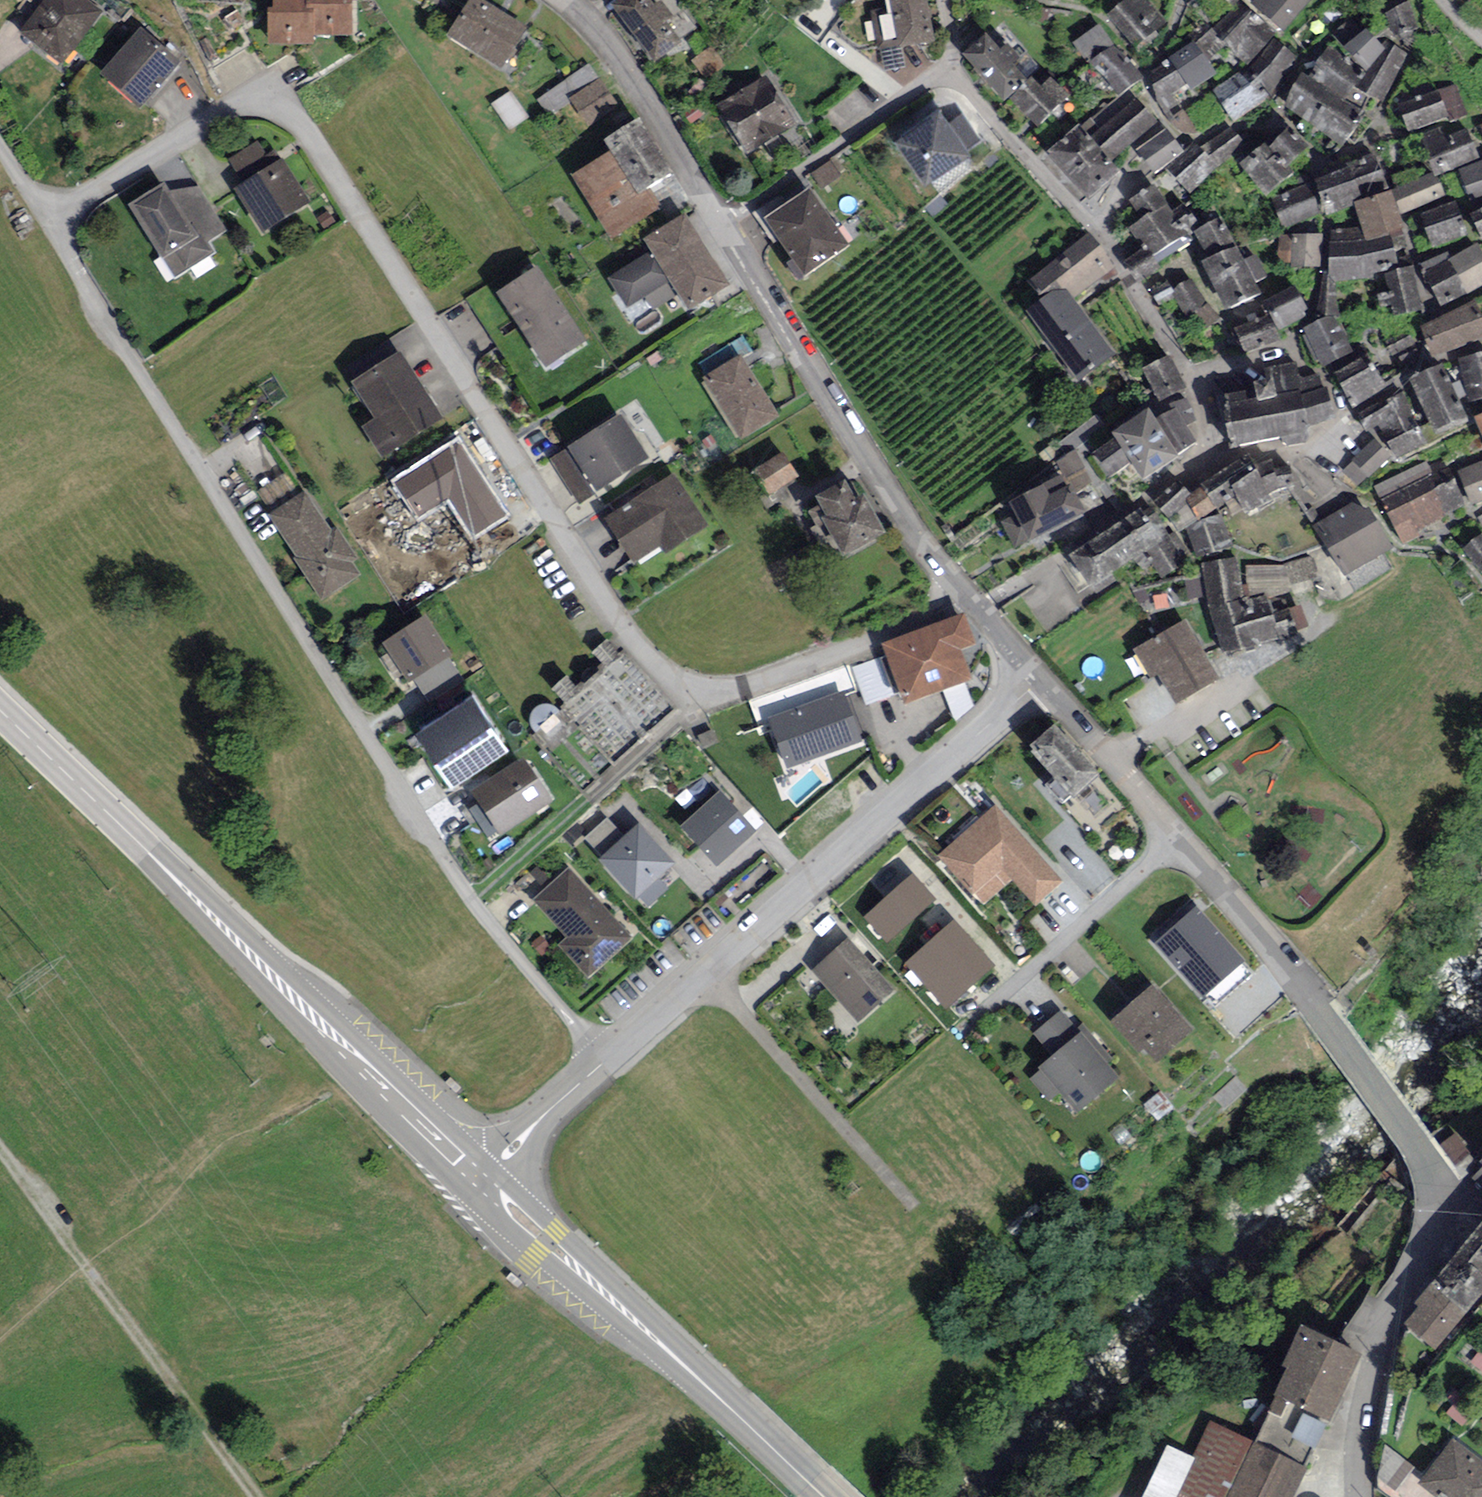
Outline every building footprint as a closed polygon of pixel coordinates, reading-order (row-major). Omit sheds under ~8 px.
[(62,64),(104,10),(91,0),(46,0),(21,33),(62,64)] [(306,0),(274,0),(274,8),(268,8),(268,45),(314,45),(314,37),(314,8),(306,8),(306,0)] [(306,8),(314,8),(314,37),(354,37),(354,0),(306,0),(306,8)] [(611,4),(654,64),(682,44),(665,21),(673,15),(662,0),(661,0),(654,5),(650,0),(617,0),(611,4)] [(890,5),(871,8),(878,50),(934,41),(927,0),(889,0),(890,5)] [(1148,0),(1125,0),(1107,15),(1134,49),(1167,22),(1148,0)] [(1250,3),(1282,31),(1309,0),(1252,0),(1250,3)] [(522,32),(474,1),(450,39),(499,70),(522,32)] [(1409,1),(1386,12),(1395,36),(1418,27),(1409,1)] [(1272,34),(1240,3),(1214,28),(1228,45),(1249,65),(1272,34)] [(1099,24),(1072,42),(1089,62),(1118,95),(1142,78),(1099,24)] [(1344,47),(1365,69),(1386,49),(1381,44),(1365,27),(1344,47)] [(180,61),(139,28),(102,74),(143,107),(180,61)] [(1009,98),(1028,79),(1014,65),(1020,60),(1007,45),(1001,50),(986,33),(963,54),(974,67),(972,69),(1002,103),(1009,98)] [(1274,38),(1245,75),(1271,95),(1300,58),(1274,38)] [(1192,41),(1170,57),(1171,60),(1150,71),(1158,101),(1187,83),(1191,90),(1217,73),(1192,41)] [(1367,95),(1382,102),(1407,53),(1385,41),(1381,44),(1386,49),(1365,69),(1363,73),(1354,89),(1367,95)] [(1363,73),(1330,45),(1309,75),(1333,88),(1362,106),(1367,95),(1354,89),(1363,73)] [(1313,123),(1333,88),(1309,75),(1303,71),(1283,106),(1313,123)] [(1240,72),(1213,90),(1235,122),(1265,100),(1240,72)] [(766,74),(717,104),(747,154),(797,125),(766,74)] [(1028,79),(1009,98),(1036,126),(1068,95),(1051,77),(1042,86),(1031,76),(1028,79)] [(597,80),(570,99),(590,127),(617,109),(597,80)] [(1456,83),(1398,103),(1408,133),(1466,113),(1456,83)] [(1362,106),(1333,88),(1313,123),(1312,124),(1344,148),(1367,110),(1362,106)] [(1079,123),(1048,151),(1089,197),(1119,170),(1112,161),(1156,122),(1134,98),(1091,136),(1079,123)] [(893,141),(925,186),(970,154),(967,150),(980,141),(962,116),(950,124),(939,108),(893,141)] [(671,177),(638,124),(606,143),(613,154),(575,177),(611,236),(651,212),(641,195),(671,177)] [(1264,142),(1239,164),(1267,196),(1293,173),(1287,165),(1307,147),(1289,126),(1268,145),(1264,142)] [(1165,128),(1137,149),(1155,174),(1184,152),(1165,128)] [(1230,128),(1199,148),(1218,167),(1245,142),(1230,128)] [(1479,159),(1467,128),(1444,137),(1441,129),(1421,137),(1434,172),(1436,175),(1438,175),(1479,159)] [(1195,144),(1168,170),(1190,194),(1218,167),(1199,148),(1195,144)] [(245,188),(237,193),(262,233),(308,204),(282,164),(271,171),(257,149),(231,166),(245,188)] [(1346,163),(1347,167),(1314,180),(1328,215),(1354,205),(1353,203),(1388,189),(1373,153),(1346,163)] [(1481,197),(1481,160),(1458,170),(1471,201),(1481,197)] [(1446,196),(1438,175),(1436,175),(1434,172),(1392,189),(1402,213),(1446,196)] [(1309,182),(1271,198),(1284,229),(1322,213),(1309,182)] [(1129,199),(1141,219),(1167,203),(1154,183),(1129,199)] [(810,187),(764,217),(804,276),(849,245),(810,187)] [(1361,227),(1365,240),(1389,233),(1404,228),(1389,188),(1388,189),(1353,203),(1354,205),(1361,227)] [(133,210),(175,279),(207,260),(165,191),(133,210)] [(1456,200),(1420,214),(1432,246),(1468,232),(1456,200)] [(1172,211),(1167,203),(1141,219),(1128,227),(1142,249),(1124,261),(1137,282),(1160,268),(1153,256),(1192,231),(1189,227),(1197,222),(1185,203),(1172,211)] [(1470,214),(1481,240),(1481,208),(1470,214)] [(1194,231),(1208,257),(1237,246),(1221,216),(1194,231)] [(670,277),(689,308),(726,286),(686,219),(649,241),(655,252),(613,276),(628,302),(670,277)] [(1365,240),(1361,227),(1330,231),(1328,271),(1328,283),(1336,282),(1355,280),(1360,280),(1356,242),(1365,240)] [(1322,234),(1279,233),(1279,262),(1291,263),(1291,266),(1322,267),(1322,234)] [(1399,268),(1389,233),(1365,240),(1356,242),(1360,280),(1386,277),(1385,271),(1399,268)] [(1114,266),(1088,234),(1060,257),(1086,289),(1114,266)] [(1448,260),(1467,294),(1481,285),(1481,250),(1478,243),(1451,258),(1448,260)] [(1244,259),(1237,246),(1208,257),(1201,260),(1226,310),(1261,293),(1255,282),(1268,276),(1255,253),(1244,259)] [(1451,258),(1448,251),(1419,265),(1441,307),(1467,294),(1448,260),(1451,258)] [(1060,257),(1028,281),(1040,298),(1043,303),(1065,288),(1073,299),(1086,289),(1060,257)] [(1413,265),(1399,268),(1385,271),(1386,277),(1395,315),(1423,308),(1413,265)] [(535,270),(498,293),(546,367),(583,344),(535,270)] [(1324,272),(1317,320),(1332,312),(1335,318),(1337,317),(1340,315),(1336,282),(1328,283),(1328,271),(1324,272)] [(1192,277),(1171,290),(1189,322),(1210,309),(1192,277)] [(1294,284),(1264,301),(1280,330),(1306,316),(1303,311),(1307,309),(1294,284)] [(1113,354),(1073,299),(1065,288),(1043,303),(1040,298),(1025,309),(1077,380),(1113,354)] [(1420,326),(1432,358),(1481,339),(1481,313),(1475,299),(1420,326)] [(1354,351),(1337,317),(1335,318),(1332,312),(1317,320),(1303,328),(1306,333),(1302,335),(1316,362),(1320,360),(1323,367),(1354,351)] [(1270,314),(1234,327),(1244,352),(1279,339),(1270,314)] [(1411,335),(1387,347),(1394,359),(1400,356),(1404,365),(1422,356),(1411,335)] [(1458,358),(1469,400),(1481,397),(1481,353),(1458,358)] [(1171,357),(1145,368),(1158,399),(1184,388),(1171,357)] [(1362,357),(1333,374),(1354,410),(1389,390),(1378,369),(1371,373),(1362,357)] [(399,360),(359,384),(381,420),(372,425),(390,454),(438,424),(399,360)] [(704,384),(740,441),(774,420),(738,362),(704,384)] [(1245,390),(1224,394),(1220,395),(1230,448),(1280,438),(1282,446),(1310,440),(1307,425),(1333,420),(1327,387),(1322,388),(1319,374),(1300,378),(1297,362),(1264,368),(1266,378),(1253,381),(1256,398),(1247,400),(1245,390)] [(1442,363),(1409,379),(1435,436),(1469,420),(1442,363)] [(1403,392),(1358,414),(1367,432),(1380,426),(1396,459),(1427,444),(1403,392)] [(1170,409),(1156,418),(1178,453),(1196,441),(1186,426),(1199,418),(1185,397),(1168,405),(1170,409)] [(1149,408),(1112,432),(1115,437),(1092,452),(1109,478),(1132,463),(1142,478),(1179,454),(1178,453),(1156,418),(1149,408)] [(573,448),(598,489),(644,461),(618,420),(573,448)] [(458,437),(391,480),(417,520),(447,501),(472,540),(510,516),(458,437)] [(1374,440),(1343,471),(1358,486),(1389,455),(1374,440)] [(1055,460),(1061,475),(1070,493),(1076,491),(1093,483),(1078,450),(1055,460)] [(1248,453),(1200,484),(1202,486),(1216,508),(1216,509),(1236,496),(1246,514),(1257,507),(1260,511),(1274,502),(1269,493),(1279,487),(1293,486),(1291,466),(1275,469),(1271,459),(1255,465),(1248,453)] [(753,476),(767,497),(795,478),(781,458),(753,476)] [(1429,467),(1427,461),(1374,487),(1403,544),(1419,536),(1417,531),(1466,507),(1442,460),(1429,467)] [(1458,471),(1471,506),(1481,501),(1481,461),(1458,471)] [(1061,475),(1008,501),(1015,514),(1002,521),(1015,547),(1086,511),(1076,491),(1070,493),(1061,475)] [(703,527),(674,479),(634,503),(638,509),(612,525),(633,561),(660,545),(663,551),(703,527)] [(830,517),(823,522),(843,558),(885,534),(865,498),(858,502),(848,485),(820,500),(830,517)] [(1185,487),(1160,509),(1169,516),(1179,532),(1187,527),(1198,520),(1216,508),(1202,486),(1191,494),(1185,487)] [(305,497),(270,519),(322,600),(357,577),(348,564),(352,562),(335,535),(331,537),(305,497)] [(1353,502),(1312,526),(1344,576),(1393,547),(1369,508),(1365,509),(1353,502)] [(1141,508),(1108,530),(1129,562),(1144,552),(1162,579),(1193,559),(1175,532),(1169,536),(1151,508),(1144,513),(1141,508)] [(1232,542),(1221,514),(1198,520),(1187,527),(1195,554),(1232,542)] [(1108,530),(1070,554),(1095,594),(1117,581),(1112,574),(1129,562),(1108,530)] [(1463,547),(1481,573),(1481,572),(1481,534),(1463,547)] [(1242,653),(1241,649),(1239,640),(1235,625),(1244,622),(1236,557),(1201,564),(1209,608),(1221,653),(1227,651),(1228,657),(1242,653)] [(1303,606),(1244,622),(1235,625),(1239,640),(1241,649),(1242,653),(1256,649),(1255,646),(1279,639),(1279,636),(1309,628),(1303,606)] [(964,618),(885,646),(905,703),(970,680),(959,650),(973,645),(964,618)] [(1219,677),(1186,619),(1133,649),(1150,679),(1158,674),(1175,703),(1219,677)] [(423,625),(388,647),(411,683),(446,660),(423,625)] [(475,692),(419,727),(448,775),(504,740),(475,692)] [(787,767),(858,741),(843,697),(771,723),(787,767)] [(1055,730),(1032,751),(1075,798),(1098,777),(1055,730)] [(474,796),(498,832),(549,799),(526,763),(474,796)] [(761,830),(721,788),(680,826),(720,868),(761,830)] [(1065,878),(997,802),(941,851),(984,900),(1011,876),(1036,904),(1065,878)] [(675,861),(639,819),(622,834),(609,819),(587,837),(636,894),(675,861)] [(569,874),(537,903),(572,942),(563,949),(589,978),(630,942),(569,874)] [(930,899),(915,882),(874,918),(889,935),(930,899)] [(1247,959),(1198,905),(1153,946),(1202,1000),(1247,959)] [(976,944),(954,920),(905,963),(927,988),(976,944)] [(996,967),(976,944),(927,988),(946,1010),(996,967)] [(848,945),(813,975),(857,1025),(892,995),(848,945)] [(1189,1029),(1152,991),(1118,1022),(1141,1046),(1145,1041),(1160,1057),(1189,1029)] [(1118,1075),(1062,1010),(1035,1033),(1054,1055),(1041,1066),(1079,1109),(1118,1075)] [(1467,1144),(1449,1121),(1432,1134),(1449,1157),(1467,1144)] [(1471,1179),(1481,1189),(1481,1167),(1471,1179)] [(1414,1302),(1419,1307),(1405,1324),(1435,1350),(1481,1294),(1481,1222),(1414,1302)] [(1361,1354),(1300,1326),(1282,1365),(1287,1367),(1268,1410),(1281,1416),(1288,1401),(1330,1420),(1361,1354)] [(1470,1363),(1481,1372),(1481,1349),(1470,1363)] [(1210,1421),(1192,1458),(1168,1446),(1143,1496),(1295,1496),(1309,1469),(1210,1421)] [(1453,1437),(1417,1483),(1435,1496),(1481,1496),(1481,1460),(1453,1437)]
